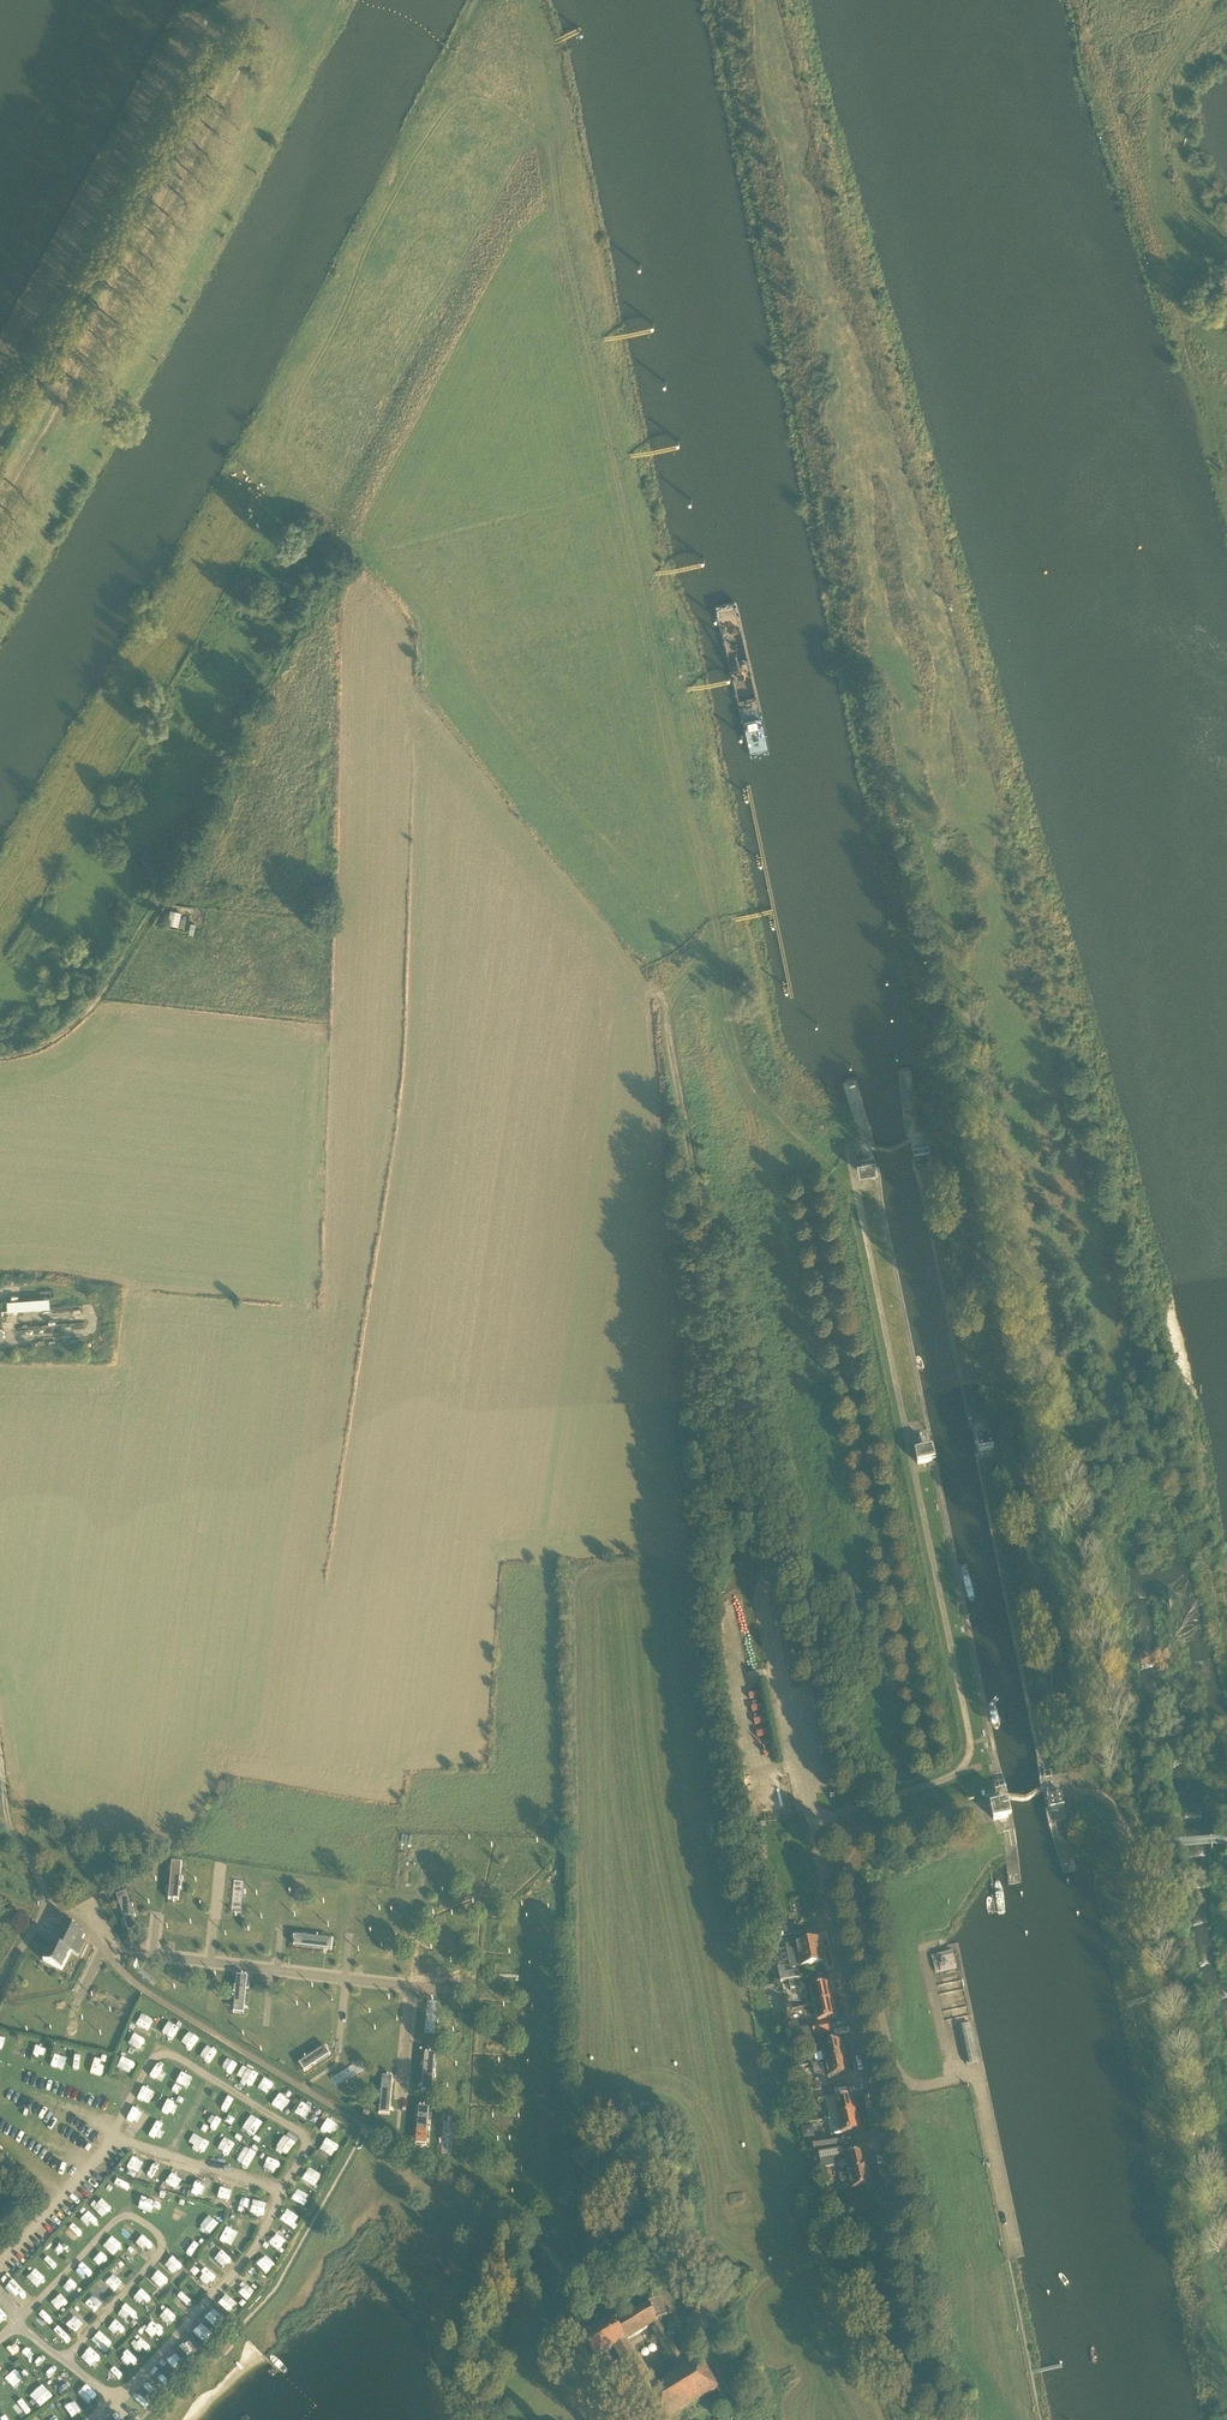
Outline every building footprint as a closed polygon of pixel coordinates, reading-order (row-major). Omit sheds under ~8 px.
[(185,916),(180,916),(180,910),(171,909),(170,924),(184,925),(185,916)] [(931,1158),(929,1147),(914,1150),(917,1161),(931,1158)] [(858,1161),(860,1173),(874,1170),(872,1158),(858,1161)] [(6,1308),(48,1307),(48,1296),(6,1298),(6,1308)] [(991,1437),(977,1440),(980,1452),(994,1449),(991,1437)] [(930,1449),(916,1452),(918,1464),(932,1461),(930,1449)] [(774,1775),(778,1803),(763,1805),(766,1821),(792,1818),(786,1773),(774,1775)] [(1062,1794),(1048,1797),(1051,1809),(1065,1806),(1062,1794)] [(991,1805),(991,1809),(994,1820),(1012,1817),(1008,1801),(991,1805)] [(839,1880),(842,1879),(852,1877),(850,1867),(837,1870),(839,1880)] [(171,1870),(169,1901),(179,1902),(182,1871),(171,1870)] [(235,1877),(231,1915),(242,1916),(245,1877),(235,1877)] [(129,1900),(119,1903),(128,1933),(138,1929),(129,1900)] [(55,1943),(73,1951),(82,1931),(65,1923),(55,1943)] [(785,1936),(785,1937),(800,1933),(799,1926),(784,1929),(784,1928),(770,1931),(772,1939),(785,1936)] [(295,1936),(294,1946),(325,1949),(326,1939),(295,1936)] [(799,1968),(823,1962),(818,1941),(788,1946),(790,1954),(796,1952),(799,1968)] [(63,1971),(73,1951),(55,1943),(54,1945),(53,1944),(44,1962),(63,1971)] [(953,1951),(933,1954),(935,1972),(956,1970),(953,1951)] [(238,1974),(235,2005),(245,2006),(248,1975),(238,1974)] [(808,1976),(809,1984),(822,1983),(821,1974),(808,1976)] [(941,1978),(945,2017),(958,2016),(953,1976),(941,1978)] [(791,1989),(800,1987),(799,1979),(788,1982),(782,1983),(784,1993),(791,1991),(791,1989)] [(805,2007),(812,2006),(832,2002),(829,1985),(808,1989),(801,1990),(805,2007)] [(832,2002),(812,2006),(815,2023),(836,2018),(832,2002)] [(137,2025),(148,2030),(153,2020),(142,2014),(137,2025)] [(170,2022),(163,2032),(173,2039),(180,2029),(170,2022)] [(814,2035),(831,2031),(829,2022),(812,2026),(812,2027),(809,2028),(798,2030),(797,2024),(789,2025),(790,2031),(787,2031),(789,2040),(800,2038),(811,2036),(810,2036),(814,2035)] [(183,2041),(193,2047),(199,2038),(189,2032),(183,2041)] [(130,2045),(142,2051),(148,2040),(135,2034),(130,2045)] [(802,2046),(812,2043),(811,2036),(800,2038),(789,2040),(791,2048),(802,2046)] [(842,2041),(824,2045),(823,2038),(813,2040),(816,2054),(821,2053),(822,2062),(845,2057),(844,2052),(842,2041)] [(13,2043),(10,2053),(27,2059),(31,2049),(13,2043)] [(326,2046),(305,2060),(311,2068),(331,2055),(326,2046)] [(425,2053),(423,2084),(433,2084),(435,2053),(425,2053)] [(121,2056),(116,2068),(131,2074),(136,2062),(121,2056)] [(233,2075),(239,2063),(227,2057),(222,2070),(233,2075)] [(845,2057),(822,2062),(826,2079),(848,2074),(846,2064),(847,2064),(845,2057)] [(92,2070),(103,2074),(106,2063),(95,2059),(92,2070)] [(360,2062),(327,2083),(333,2091),(365,2070),(360,2062)] [(157,2063),(151,2075),(162,2080),(168,2069),(157,2063)] [(247,2068),(243,2079),(254,2083),(258,2072),(247,2068)] [(187,2089),(193,2078),(181,2072),(176,2083),(187,2089)] [(259,2088),(269,2095),(276,2084),(266,2077),(259,2088)] [(812,2095),(822,2093),(820,2083),(810,2085),(812,2095)] [(152,2102),(156,2089),(144,2084),(139,2097),(152,2102)] [(221,2093),(215,2106),(227,2111),(233,2099),(221,2093)] [(814,2101),(823,2099),(822,2093),(812,2095),(814,2101)] [(275,2105),(286,2109),(290,2098),(279,2094),(275,2105)] [(837,2117),(856,2113),(852,2097),(833,2101),(837,2117)] [(166,2101),(162,2112),(174,2116),(178,2105),(166,2101)] [(305,2119),(312,2109),(302,2103),(296,2113),(305,2119)] [(419,2107),(417,2137),(427,2138),(429,2107),(419,2107)] [(859,2130),(856,2113),(837,2117),(837,2118),(827,2120),(830,2136),(840,2133),(840,2134),(859,2130)] [(252,2115),(243,2128),(253,2136),(263,2123),(252,2115)] [(444,2121),(441,2159),(452,2160),(455,2121),(444,2121)] [(811,2126),(799,2128),(801,2139),(813,2137),(811,2126)] [(199,2136),(193,2144),(203,2151),(209,2143),(199,2136)] [(812,2143),(814,2152),(818,2151),(843,2146),(841,2137),(812,2143)] [(218,2150),(229,2155),(236,2144),(225,2138),(218,2150)] [(326,2138),(320,2148),(332,2156),(339,2145),(326,2138)] [(843,2146),(818,2151),(822,2169),(835,2166),(833,2158),(845,2156),(843,2146)] [(246,2147),(241,2155),(235,2151),(231,2158),(248,2168),(256,2153),(246,2147)] [(848,2173),(868,2168),(867,2164),(865,2153),(844,2158),(848,2173)] [(263,2156),(258,2169),(270,2174),(276,2161),(263,2156)] [(138,2179),(143,2161),(131,2158),(126,2176),(138,2179)] [(307,2168),(303,2182),(317,2186),(321,2172),(307,2168)] [(868,2168),(848,2173),(838,2175),(839,2184),(849,2182),(851,2190),(871,2186),(869,2175),(870,2175),(868,2168)] [(172,2173),(166,2183),(177,2190),(183,2180),(172,2173)] [(106,2189),(118,2197),(126,2186),(114,2178),(106,2189)] [(208,2196),(209,2183),(195,2183),(194,2196),(208,2196)] [(230,2200),(232,2191),(221,2187),(218,2197),(230,2200)] [(147,2211),(159,2216),(169,2193),(157,2188),(147,2211)] [(292,2200),(304,2206),(310,2196),(298,2189),(292,2200)] [(852,2192),(835,2196),(839,2212),(856,2208),(852,2192)] [(100,2196),(91,2205),(100,2214),(109,2206),(100,2196)] [(243,2198),(241,2205),(248,2208),(251,2200),(243,2198)] [(172,2220),(183,2224),(189,2205),(178,2201),(172,2220)] [(251,2213),(262,2216),(266,2205),(255,2202),(251,2213)] [(287,2209),(280,2220),(292,2228),(299,2217),(287,2209)] [(87,2226),(95,2217),(87,2210),(78,2218),(87,2226)] [(238,2214),(233,2225),(245,2230),(250,2220),(238,2214)] [(73,2223),(65,2231),(75,2242),(83,2234),(73,2223)] [(852,2240),(851,2232),(849,2223),(837,2226),(840,2242),(852,2240)] [(224,2230),(220,2241),(231,2245),(235,2233),(224,2230)] [(278,2250),(286,2241),(276,2233),(268,2242),(278,2250)] [(187,2234),(180,2244),(192,2253),(199,2243),(187,2234)] [(69,2253),(73,2248),(63,2239),(59,2244),(69,2253)] [(225,2269),(233,2260),(218,2247),(210,2256),(225,2269)] [(143,2264),(148,2259),(140,2250),(135,2255),(143,2264)] [(90,2261),(97,2270),(107,2262),(100,2253),(90,2261)] [(49,2254),(40,2263),(51,2273),(59,2263),(49,2254)] [(178,2271),(184,2265),(172,2255),(167,2260),(178,2271)] [(266,2273),(274,2265),(265,2255),(257,2264),(266,2273)] [(85,2279),(92,2272),(85,2265),(77,2272),(85,2279)] [(204,2286),(213,2274),(204,2267),(194,2278),(204,2286)] [(38,2269),(29,2277),(35,2283),(44,2275),(38,2269)] [(159,2271),(151,2279),(160,2288),(168,2279),(159,2271)] [(115,2292),(128,2279),(120,2272),(107,2284),(115,2292)] [(9,2278),(2,2286),(11,2294),(18,2286),(9,2278)] [(245,2298),(253,2290),(242,2279),(234,2287),(245,2298)] [(71,2296),(80,2289),(73,2280),(64,2287),(71,2296)] [(138,2304),(147,2295),(139,2286),(130,2295),(138,2304)] [(23,2308),(33,2296),(26,2290),(16,2302),(23,2308)] [(175,2299),(182,2307),(189,2301),(182,2293),(175,2299)] [(227,2312),(237,2304),(227,2294),(218,2302),(227,2312)] [(50,2300),(55,2309),(66,2304),(62,2295),(50,2300)] [(84,2303),(93,2312),(102,2304),(94,2295),(84,2303)] [(718,2388),(700,2359),(699,2359),(687,2366),(669,2337),(660,2321),(672,2315),(661,2297),(615,2324),(612,2319),(607,2323),(602,2315),(581,2327),(586,2336),(584,2338),(596,2359),(615,2349),(658,2419),(666,2419),(716,2389),(717,2389),(718,2388)] [(127,2307),(119,2315),(128,2323),(136,2315),(127,2307)] [(43,2309),(35,2318),(45,2327),(53,2319),(43,2309)] [(169,2325),(176,2317),(168,2309),(160,2317),(169,2325)] [(4,2323),(8,2319),(0,2311),(0,2319),(4,2323)] [(144,2331),(153,2339),(162,2329),(153,2321),(144,2331)] [(68,2323),(66,2327),(76,2333),(79,2328),(68,2323)] [(111,2332),(123,2334),(125,2326),(113,2323),(111,2332)] [(204,2343),(212,2335),(202,2324),(194,2332),(204,2343)] [(140,2333),(135,2337),(145,2348),(150,2344),(140,2333)] [(100,2335),(92,2344),(103,2354),(111,2345),(100,2335)] [(90,2366),(97,2358),(89,2350),(81,2358),(90,2366)] [(27,2352),(22,2358),(32,2366),(37,2360),(27,2352)] [(582,2355),(573,2360),(580,2371),(588,2365),(582,2355)] [(14,2387),(23,2380),(16,2371),(6,2378),(14,2387)] [(40,2383),(24,2392),(29,2403),(46,2394),(40,2383)] [(89,2401),(96,2396),(85,2384),(78,2389),(89,2401)] [(71,2414),(79,2408),(71,2399),(64,2405),(71,2414)] [(24,2401),(15,2407),(20,2417),(30,2410),(24,2401)] [(128,2406),(111,2419),(135,2419),(143,2413),(135,2403),(130,2407),(128,2406)]
